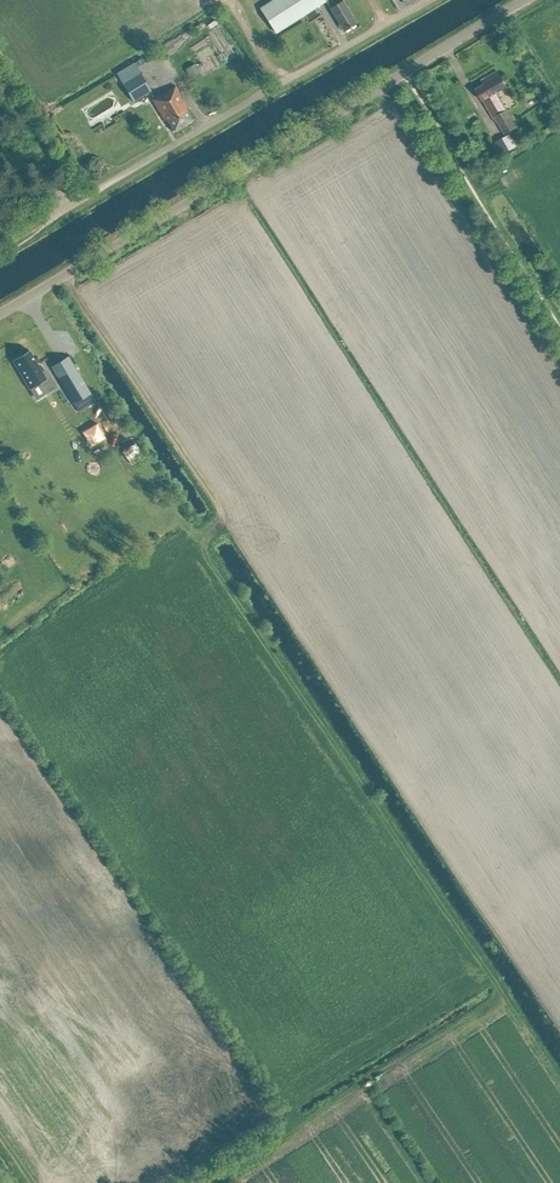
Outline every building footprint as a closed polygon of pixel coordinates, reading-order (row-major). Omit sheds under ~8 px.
[(344,31),(356,23),(341,0),(273,0),(260,8),(276,32),(325,1),(344,31)] [(186,66),(189,74),(200,70),(197,61),(186,66)] [(133,101),(151,90),(133,62),(116,72),(133,101)] [(516,127),(496,92),(506,86),(497,70),(485,78),(487,82),(476,89),(482,100),(483,100),(489,110),(491,109),(495,117),(498,115),(508,132),(516,127)] [(173,131),(193,119),(186,107),(187,107),(175,86),(151,100),(164,120),(166,119),(173,131)] [(505,151),(512,147),(516,145),(510,134),(506,136),(499,141),(505,151)] [(46,379),(29,350),(12,360),(30,389),(46,379)] [(51,366),(74,403),(90,393),(68,356),(51,366)] [(97,421),(79,432),(90,449),(108,438),(97,421)]
